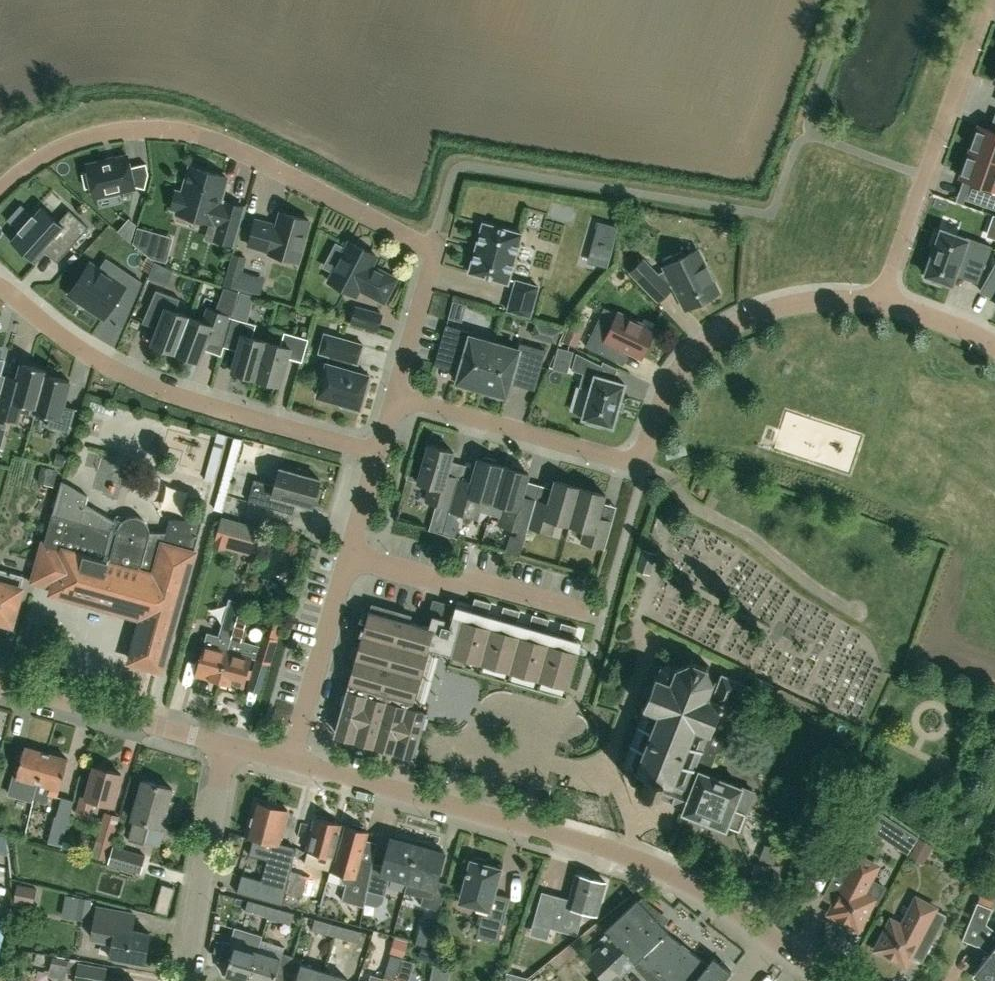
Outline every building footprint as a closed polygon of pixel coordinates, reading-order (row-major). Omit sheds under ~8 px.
[(970,152),(994,161),(994,132),(980,127),(970,152)] [(970,152),(960,180),(990,190),(984,206),(994,209),(994,161),(970,152)] [(128,156),(87,165),(89,173),(83,174),(86,188),(92,187),(93,194),(134,185),(134,186),(146,188),(148,174),(146,164),(130,167),(128,156)] [(227,177),(190,167),(190,168),(191,168),(184,194),(180,193),(176,208),(179,209),(179,212),(178,212),(177,213),(213,223),(213,221),(221,223),(216,240),(232,244),(243,205),(227,201),(226,205),(217,202),(223,177),(226,178),(227,177)] [(11,240),(33,260),(46,245),(50,248),(57,240),(66,249),(92,221),(74,205),(60,222),(42,206),(11,240)] [(278,226),(256,219),(248,244),(271,250),(270,253),(298,261),(309,220),(282,212),(278,226)] [(522,234),(483,223),(469,272),(508,283),(522,234)] [(967,239),(966,240),(941,231),(940,235),(936,234),(932,246),(936,248),(925,275),(928,276),(927,280),(939,284),(940,280),(951,284),(958,263),(980,271),(989,247),(967,239)] [(350,242),(329,282),(355,295),(358,288),(384,302),(396,279),(376,268),(374,272),(369,269),(376,255),(350,242)] [(673,285),(685,309),(718,293),(696,250),(664,266),(665,269),(656,274),(643,260),(630,272),(658,301),(671,288),(669,287),(673,285)] [(986,281),(994,286),(994,265),(986,281)] [(139,314),(150,286),(139,279),(132,291),(97,269),(77,299),(113,322),(124,305),(139,314)] [(539,286),(516,280),(508,310),(530,316),(539,286)] [(176,352),(188,316),(175,310),(180,298),(155,289),(147,311),(162,317),(152,343),(176,352)] [(383,314),(356,306),(351,322),(378,329),(383,314)] [(226,340),(231,316),(207,307),(202,321),(188,316),(176,352),(199,361),(205,346),(206,347),(210,345),(212,341),(224,345),(226,340)] [(654,331),(618,314),(612,327),(607,327),(604,329),(601,336),(593,332),(586,346),(614,360),(619,350),(625,353),(629,351),(642,357),(654,331)] [(256,378),(267,340),(253,336),(256,323),(231,316),(226,340),(239,344),(232,371),(256,378)] [(473,386),(482,389),(495,343),(471,336),(473,332),(446,324),(438,352),(457,357),(456,358),(463,360),(457,382),(459,382),(458,386),(472,390),(473,386)] [(281,344),(267,340),(256,378),(280,385),(288,357),(302,361),(309,338),(284,331),(281,344)] [(355,409),(356,406),(360,407),(369,374),(341,366),(343,359),(358,363),(363,344),(325,333),(319,352),(329,355),(327,362),(317,395),(344,403),(343,406),(355,409)] [(520,343),(518,349),(495,343),(482,389),(491,391),(490,395),(503,399),(504,395),(507,396),(513,374),(517,371),(518,368),(539,374),(546,350),(520,343)] [(599,376),(603,365),(576,352),(571,369),(583,373),(579,386),(591,390),(584,416),(583,416),(583,418),(584,418),(585,418),(586,418),(585,422),(600,426),(601,423),(611,426),(613,426),(613,425),(617,410),(618,410),(621,400),(620,400),(624,385),(625,386),(625,384),(624,383),(624,384),(599,376)] [(46,374),(47,370),(22,364),(18,379),(8,376),(0,405),(0,417),(16,422),(19,412),(35,416),(36,412),(35,412),(46,374)] [(70,381),(46,374),(35,412),(36,412),(50,416),(47,426),(69,432),(76,409),(63,405),(70,381)] [(425,501),(450,507),(456,484),(457,481),(446,477),(453,451),(428,444),(418,481),(430,485),(425,501)] [(493,502),(503,466),(497,464),(497,462),(496,459),(485,456),(483,457),(482,460),(478,459),(470,487),(456,484),(450,507),(449,511),(473,517),(475,508),(479,506),(481,499),(493,502)] [(510,468),(503,466),(493,502),(504,505),(507,509),(502,526),(526,532),(527,527),(533,505),(520,501),(528,473),(524,472),(525,470),(524,467),(512,464),(510,465),(510,468)] [(255,479),(249,500),(293,513),(296,501),(313,506),(320,479),(280,468),(276,485),(255,479)] [(162,669),(195,553),(193,552),(203,518),(170,518),(166,531),(150,531),(150,530),(149,526),(147,522),(143,519),(139,517),(136,516),(132,516),(128,517),(124,519),(122,522),(121,523),(86,503),(88,495),(63,480),(34,581),(54,587),(53,591),(144,617),(131,660),(162,669)] [(569,525),(580,487),(555,480),(547,507),(534,503),(533,505),(527,527),(551,534),(555,521),(569,525)] [(605,495),(580,487),(569,525),(584,529),(581,542),(604,549),(611,525),(598,522),(605,495)] [(0,573),(0,632),(7,634),(9,627),(10,627),(24,580),(0,573)] [(568,688),(579,649),(581,642),(574,640),(578,627),(561,623),(558,635),(545,631),(549,619),(532,615),(529,627),(516,623),(520,611),(503,606),(500,619),(487,615),(491,603),(474,598),(471,610),(455,606),(450,627),(443,625),(445,619),(432,616),(429,628),(369,611),(348,684),(408,701),(413,702),(428,649),(568,688)] [(220,681),(229,649),(232,641),(236,626),(239,614),(230,611),(226,623),(221,638),(207,634),(196,675),(220,681)] [(270,663),(277,637),(281,624),(271,621),(268,635),(264,634),(257,659),(270,663)] [(246,629),(236,626),(232,641),(241,643),(246,629)] [(253,656),(238,651),(229,649),(220,681),(244,688),(253,656)] [(738,724),(751,691),(752,689),(725,679),(719,682),(712,679),(707,667),(710,665),(709,663),(706,665),(693,660),(691,657),(690,658),(691,661),(678,667),(676,666),(676,665),(674,665),(674,668),(669,667),(669,665),(668,664),(667,667),(662,666),(661,664),(660,665),(661,667),(657,677),(656,673),(654,674),(656,678),(652,687),(648,685),(644,695),(648,697),(645,706),(641,707),(642,709),(646,707),(640,725),(638,724),(623,764),(624,766),(626,765),(637,770),(632,772),(630,777),(632,782),(636,783),(636,786),(637,788),(639,790),(657,797),(658,796),(685,807),(699,768),(705,771),(707,766),(713,763),(718,751),(722,753),(734,723),(738,724)] [(427,712),(407,706),(408,701),(348,684),(335,732),(400,750),(402,742),(418,746),(421,735),(427,712)] [(38,784),(47,752),(26,746),(15,785),(24,788),(26,781),(38,784)] [(69,759),(47,752),(38,784),(34,798),(46,802),(48,794),(58,796),(69,759)] [(709,772),(713,763),(707,766),(705,771),(699,768),(685,807),(683,811),(727,828),(729,824),(739,828),(754,790),(709,772)] [(91,815),(95,800),(113,805),(122,773),(95,766),(86,797),(82,796),(78,811),(91,815)] [(130,839),(144,843),(150,823),(161,827),(172,788),(144,779),(132,818),(135,819),(130,839)] [(62,845),(75,800),(62,796),(50,842),(62,845)] [(237,892),(281,904),(284,891),(292,858),(295,847),(279,843),(288,809),(256,800),(247,836),(254,838),(250,854),(268,859),(262,879),(242,874),(237,892)] [(105,811),(97,840),(113,844),(121,816),(105,811)] [(307,850),(333,858),(342,824),(316,817),(307,850)] [(361,856),(368,831),(342,824),(333,858),(329,870),(343,874),(342,879),(344,883),(347,884),(343,899),(365,906),(368,890),(373,863),(374,860),(361,856)] [(938,868),(949,848),(907,826),(896,847),(938,868)] [(18,841),(32,844),(35,832),(21,829),(18,841)] [(405,892),(418,844),(392,837),(384,865),(373,863),(368,890),(385,895),(389,877),(407,882),(404,892),(405,892)] [(445,851),(419,844),(418,844),(405,892),(423,897),(421,904),(440,910),(448,883),(437,880),(445,851)] [(147,855),(114,845),(108,863),(142,873),(147,855)] [(846,887),(832,915),(861,930),(876,901),(864,895),(878,867),(848,852),(833,881),(846,887)] [(303,896),(308,876),(302,874),(305,861),(292,858),(284,891),(303,896)] [(471,859),(459,902),(485,909),(478,936),(499,942),(511,897),(495,893),(502,867),(471,859)] [(587,912),(597,915),(606,881),(577,873),(568,906),(562,904),(557,924),(572,928),(575,918),(584,920),(587,912)] [(268,917),(271,906),(248,900),(241,898),(239,906),(246,909),(245,911),(268,917)] [(668,931),(669,930),(663,925),(638,899),(605,930),(610,936),(578,966),(593,980),(628,980),(622,975),(638,960),(646,967),(652,961),(644,955),(668,931)] [(937,910),(938,909),(919,900),(905,927),(894,922),(880,951),(908,965),(922,937),(932,942),(946,915),(937,910)] [(987,923),(993,907),(977,901),(963,939),(978,945),(979,944),(989,953),(976,971),(989,980),(994,980),(994,930),(987,923)] [(150,932),(132,929),(135,914),(97,908),(92,937),(113,941),(110,955),(145,961),(150,932)] [(523,941),(563,952),(568,930),(540,922),(541,918),(530,915),(529,919),(523,941)] [(280,925),(276,946),(295,949),(298,928),(280,925)] [(362,931),(339,925),(336,936),(358,942),(362,931)] [(668,931),(644,955),(652,961),(646,967),(664,980),(723,980),(732,970),(714,956),(708,963),(668,931)] [(258,951),(257,951),(261,939),(253,936),(249,948),(235,944),(226,975),(247,980),(250,980),(258,951)] [(282,958),(258,951),(250,980),(275,980),(282,958)] [(403,958),(391,954),(387,970),(384,980),(396,980),(403,958)] [(403,958),(396,980),(408,980),(414,961),(403,958)] [(77,971),(75,980),(105,980),(108,967),(79,962),(70,960),(68,969),(77,971)] [(325,971),(301,964),(296,980),(322,980),(325,971)] [(325,971),(322,980),(347,980),(348,978),(325,971)]
